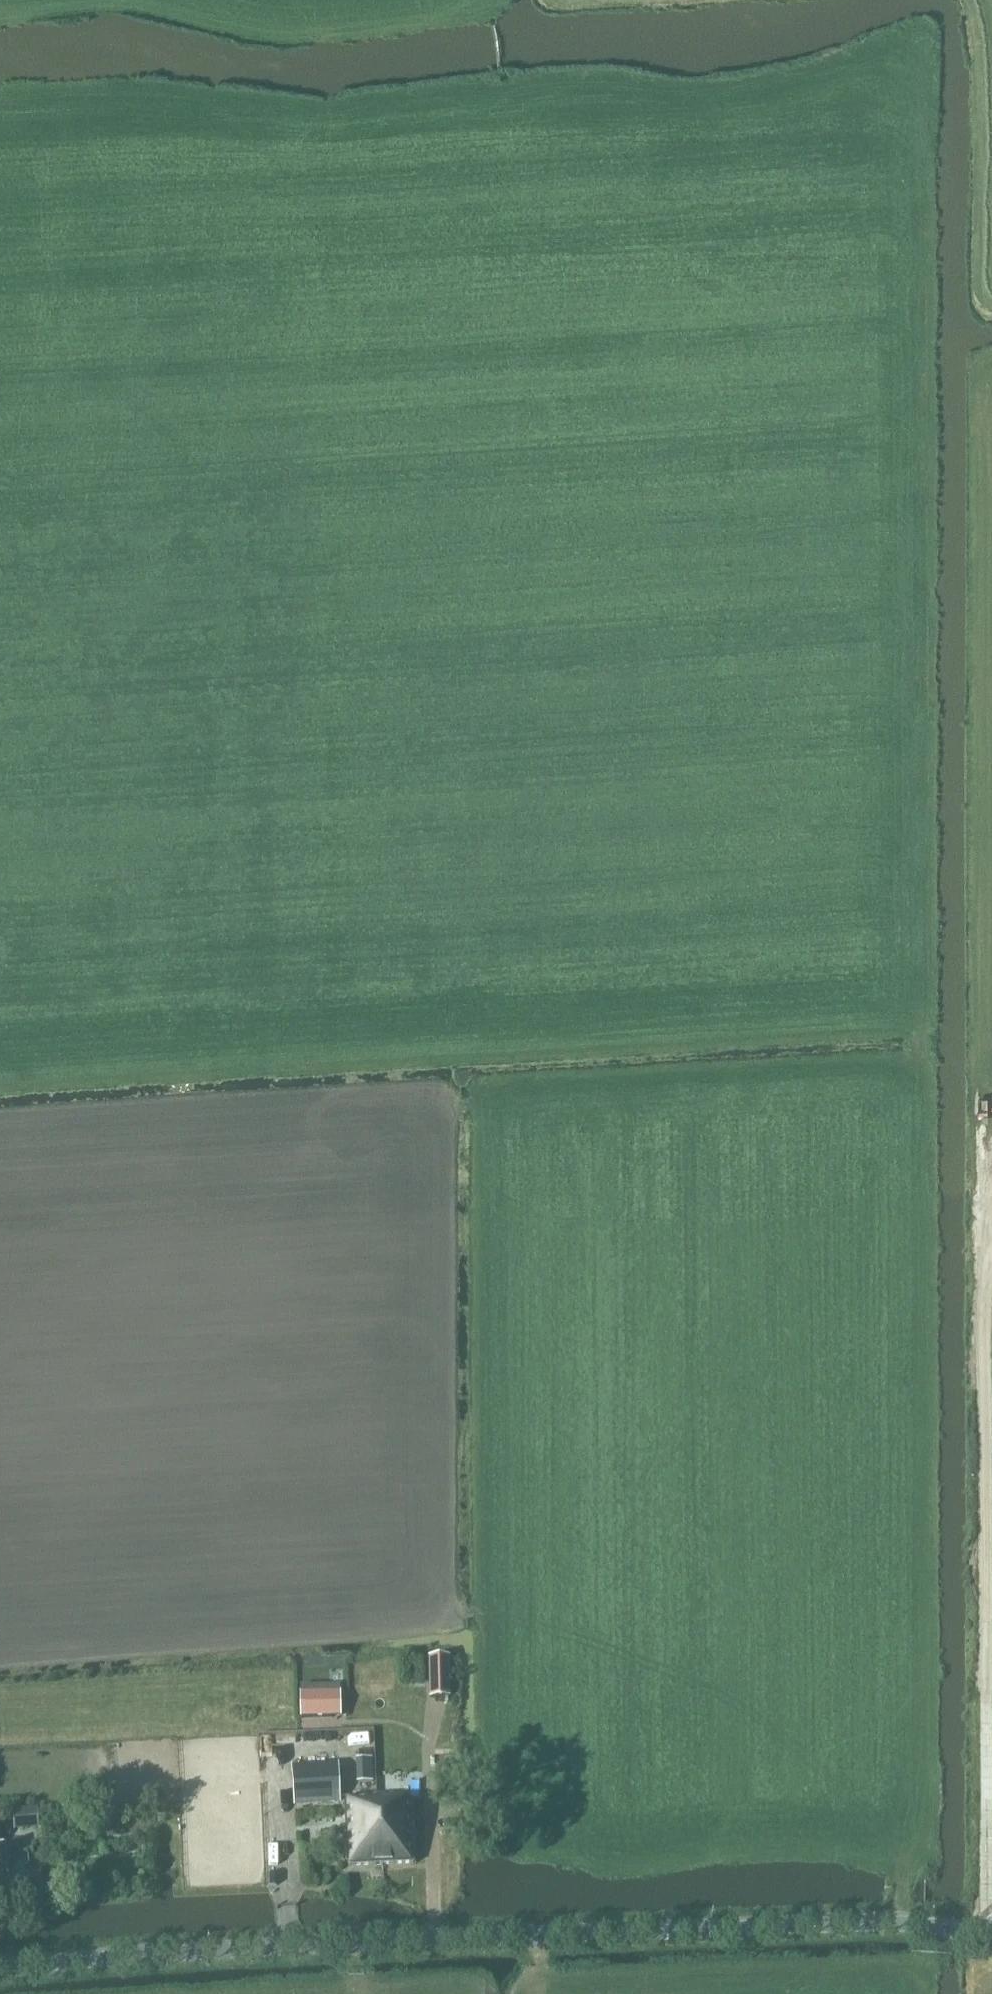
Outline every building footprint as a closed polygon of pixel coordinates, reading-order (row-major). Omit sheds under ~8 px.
[(450,1657),(430,1658),(431,1697),(451,1697),(450,1657)] [(342,1686),(302,1686),(302,1712),(342,1712),(342,1686)] [(294,1800),(342,1798),(340,1765),(293,1768),(294,1800)] [(373,1782),(373,1774),(360,1774),(360,1782),(373,1782)] [(378,1797),(348,1798),(350,1867),(381,1866),(415,1865),(413,1799),(393,1799),(393,1797),(378,1797)] [(38,1808),(13,1810),(14,1827),(39,1825),(38,1808)] [(14,1904),(11,1853),(7,1853),(5,1845),(0,1846),(0,1905),(14,1904)]
